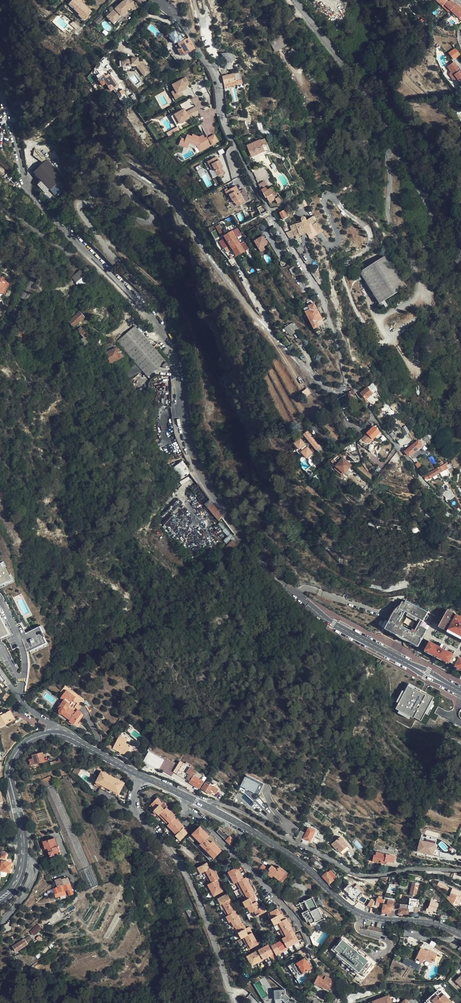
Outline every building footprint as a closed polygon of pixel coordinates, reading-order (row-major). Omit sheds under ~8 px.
[(69,2),(75,7),(74,8),(85,19),(91,11),(86,7),(85,7),(80,2),(82,0),(72,0),(69,2)] [(133,4),(131,0),(123,0),(121,1),(117,5),(114,8),(106,16),(110,21),(113,18),(115,19),(126,8),(133,4)] [(450,10),(455,4),(450,0),(449,0),(449,1),(448,0),(441,0),(439,2),(442,5),(444,4),(450,10)] [(135,8),(133,4),(126,8),(115,19),(113,18),(110,21),(114,25),(128,11),(135,8)] [(450,10),(459,18),(460,17),(460,10),(455,4),(450,10)] [(85,19),(73,7),(71,9),(84,20),(85,19)] [(98,15),(93,21),(96,24),(101,18),(98,15)] [(183,53),(194,48),(189,37),(186,38),(185,36),(182,38),(180,34),(178,35),(175,29),(167,34),(174,42),(177,40),(178,43),(175,44),(180,54),(183,53)] [(281,33),(269,39),(275,51),(287,46),(281,33)] [(453,60),(459,55),(454,49),(448,54),(453,60)] [(231,69),(233,68),(232,65),(233,62),(234,60),(237,57),(231,53),(227,53),(221,53),(223,56),(225,59),(226,62),(226,65),(224,69),(228,68),(231,69)] [(122,67),(127,67),(127,65),(136,64),(145,75),(150,71),(140,59),(137,59),(137,61),(134,61),(134,59),(134,58),(131,58),(131,60),(122,60),(122,67)] [(449,73),(451,76),(453,75),(455,79),(457,81),(460,78),(460,75),(451,61),(444,66),(449,73)] [(127,65),(127,67),(135,66),(145,78),(151,73),(150,71),(145,75),(136,64),(127,65)] [(222,76),(224,83),(231,82),(232,85),(243,83),(241,72),(229,74),(222,76)] [(451,76),(449,73),(447,75),(452,81),(455,79),(453,75),(451,76)] [(97,79),(99,82),(101,81),(104,82),(105,83),(107,86),(109,85),(111,85),(112,87),(115,85),(109,75),(105,77),(103,75),(97,79)] [(185,77),(172,84),(175,89),(177,93),(181,91),(186,88),(185,85),(189,83),(185,77)] [(177,93),(175,89),(171,90),(176,98),(183,94),(181,91),(177,93)] [(184,109),(174,114),(179,122),(188,117),(189,119),(193,116),(189,110),(186,112),(184,109)] [(174,114),(171,116),(176,124),(179,122),(174,114)] [(200,150),(218,141),(214,134),(208,137),(207,136),(205,138),(203,135),(199,137),(192,134),(192,136),(187,134),(185,139),(184,141),(189,143),(189,142),(197,145),(200,150)] [(184,141),(185,139),(181,137),(179,144),(187,147),(188,145),(189,143),(184,141)] [(48,155),(46,157),(63,175),(64,169),(64,166),(62,162),(61,159),(58,154),(55,150),(39,138),(35,142),(48,155)] [(264,146),(268,144),(266,138),(255,143),(254,140),(247,143),(251,154),(258,151),(259,154),(266,151),(264,146)] [(189,143),(188,145),(195,148),(197,152),(200,150),(197,145),(189,142),(189,143)] [(271,152),(268,144),(264,146),(266,151),(259,154),(260,157),(271,152)] [(63,175),(46,157),(32,171),(50,188),(63,175)] [(215,158),(206,163),(208,167),(210,165),(212,169),(216,177),(222,173),(220,169),(221,168),(217,161),(215,158)] [(265,181),(259,184),(262,190),(266,188),(268,187),(265,181)] [(238,205),(244,201),(238,189),(239,189),(237,185),(226,191),(228,195),(230,194),(234,202),(236,201),(238,205)] [(262,190),(266,198),(267,198),(270,203),(281,197),(277,191),(274,192),(272,188),(267,190),(266,188),(262,190)] [(300,204),(293,207),(295,212),(302,209),(300,204)] [(220,236),(224,234),(219,225),(215,227),(220,236)] [(245,242),(239,245),(235,238),(242,235),(238,228),(231,231),(225,235),(224,236),(223,236),(224,239),(218,242),(222,249),(228,245),(234,256),(243,252),(249,248),(245,242)] [(268,244),(263,235),(255,240),(259,249),(268,244)] [(407,289),(387,258),(361,274),(381,306),(407,289)] [(88,280),(79,270),(71,277),(80,287),(88,280)] [(1,278),(0,281),(0,282),(5,285),(2,293),(4,294),(10,282),(1,278)] [(322,319),(314,304),(304,309),(305,312),(317,334),(323,331),(320,326),(323,324),(321,320),(322,319)] [(74,326),(84,317),(76,308),(66,317),(74,326)] [(285,328),(284,329),(289,337),(299,330),(293,322),(289,326),(285,328)] [(143,372),(161,356),(135,326),(118,342),(143,372)] [(92,338),(81,327),(74,333),(77,337),(84,345),(92,338)] [(118,347),(115,348),(119,358),(124,356),(118,347)] [(119,358),(115,348),(106,353),(110,362),(119,358)] [(161,365),(163,363),(162,357),(161,356),(143,372),(148,376),(161,365)] [(361,393),(365,399),(377,389),(372,383),(361,393)] [(345,395),(344,395),(336,400),(343,410),(351,405),(349,401),(352,398),(351,395),(346,398),(345,395)] [(374,427),(363,437),(369,443),(379,432),(376,429),(374,427)] [(419,439),(413,430),(410,433),(416,441),(419,439)] [(312,444),(317,441),(310,431),(305,435),(310,442),(312,444)] [(420,440),(423,444),(431,437),(428,434),(420,440)] [(310,446),(309,446),(308,444),(307,443),(306,444),(301,438),(294,443),(296,445),(298,448),(296,450),(296,451),(296,452),(297,452),(298,453),(299,454),(299,455),(300,456),(303,454),(306,459),(313,453),(308,448),(310,446)] [(322,447),(317,441),(312,444),(317,450),(322,447)] [(405,452),(409,456),(422,446),(419,441),(405,452)] [(181,461),(189,473),(192,472),(184,457),(181,459),(181,461)] [(351,465),(343,458),(336,466),(344,473),(351,465)] [(433,477),(445,470),(443,466),(428,474),(431,478),(433,477)] [(197,499),(203,507),(205,505),(205,504),(209,501),(197,484),(192,488),(197,499)] [(190,519),(192,517),(179,499),(180,498),(174,490),(171,493),(171,494),(151,516),(171,543),(194,525),(190,519)] [(205,505),(211,513),(218,522),(222,517),(210,501),(209,501),(205,504),(205,505)] [(202,508),(207,516),(211,513),(205,505),(203,507),(202,508)] [(196,526),(207,516),(202,508),(192,517),(190,519),(194,525),(196,526)] [(221,539),(224,542),(225,541),(228,539),(233,536),(230,532),(221,539)] [(225,543),(228,547),(231,544),(236,539),(234,537),(231,539),(227,542),(225,543)] [(231,544),(234,547),(239,542),(236,539),(231,544)] [(228,547),(233,554),(237,551),(234,547),(231,544),(228,547)] [(230,558),(233,554),(228,547),(223,552),(226,555),(230,558)] [(10,579),(8,575),(4,567),(2,568),(0,564),(0,584),(10,579)] [(8,575),(10,579),(0,584),(0,588),(14,581),(10,574),(8,575)] [(408,641),(418,647),(423,638),(427,629),(422,626),(429,613),(408,602),(407,604),(403,602),(401,606),(397,613),(394,611),(389,621),(385,629),(397,635),(401,637),(404,639),(408,641)] [(389,621),(394,611),(397,613),(401,605),(399,606),(395,610),(391,616),(389,621)] [(7,634),(0,637),(1,639),(1,640),(12,635),(1,612),(2,611),(0,607),(0,618),(7,634)] [(447,609),(441,619),(434,616),(427,629),(423,638),(424,639),(430,642),(425,650),(434,655),(435,655),(437,656),(437,657),(449,663),(450,662),(456,666),(455,666),(460,670),(460,617),(447,609)] [(434,616),(429,613),(422,626),(427,629),(434,616)] [(24,632),(21,634),(29,651),(45,643),(42,637),(44,637),(38,626),(25,633),(24,632)] [(381,632),(375,633),(377,635),(383,633),(384,631),(419,649),(424,639),(423,638),(418,647),(408,641),(404,639),(401,637),(397,635),(385,629),(383,628),(381,632)] [(48,645),(44,637),(42,637),(45,643),(29,651),(31,654),(48,645)] [(432,700),(433,697),(407,683),(397,702),(399,703),(396,709),(399,710),(397,713),(410,719),(411,716),(414,717),(414,716),(422,720),(426,712),(428,713),(434,701),(432,700)] [(74,724),(80,716),(72,710),(68,707),(75,697),(65,690),(60,697),(63,699),(58,708),(59,709),(58,710),(58,711),(59,713),(60,714),(62,714),(70,719),(69,721),(74,724)] [(72,710),(80,716),(82,712),(74,707),(72,710)] [(14,715),(11,709),(6,712),(5,710),(0,713),(0,728),(13,720),(11,716),(14,715)] [(128,739),(120,735),(113,749),(127,756),(129,751),(132,746),(126,743),(128,739)] [(132,746),(129,751),(137,755),(139,750),(132,746)] [(35,767),(41,766),(40,762),(45,761),(43,752),(32,755),(35,767)] [(143,761),(159,770),(164,760),(149,752),(143,761)] [(177,774),(200,789),(204,781),(201,779),(203,775),(184,763),(180,761),(173,772),(177,774)] [(125,783),(102,771),(96,783),(119,795),(125,783)] [(256,789),(260,791),(264,783),(246,774),(241,785),(254,792),(256,789)] [(50,776),(43,779),(46,786),(53,782),(50,776)] [(219,790),(207,782),(203,789),(211,794),(213,791),(216,793),(219,790)] [(103,884),(55,789),(43,793),(61,829),(59,830),(88,888),(103,884)] [(153,810),(162,802),(157,797),(149,805),(153,810)] [(163,801),(162,802),(153,810),(158,815),(166,807),(167,806),(163,801)] [(175,816),(166,807),(158,815),(167,824),(174,816),(175,816)] [(183,826),(174,816),(167,824),(166,825),(175,834),(183,827),(183,826)] [(200,843),(202,846),(208,839),(206,837),(209,834),(200,825),(194,831),(192,832),(201,842),(200,843)] [(183,827),(175,834),(179,839),(187,831),(183,827)] [(310,841),(315,830),(309,827),(304,838),(310,841)] [(232,840),(229,836),(228,836),(224,832),(223,833),(218,829),(216,830),(229,843),(232,840)] [(351,846),(341,834),(332,842),(338,849),(339,848),(343,852),(351,846)] [(437,847),(438,842),(423,838),(419,852),(434,856),(435,852),(437,847)] [(49,857),(54,856),(53,854),(60,852),(58,846),(57,847),(54,839),(43,842),(45,850),(47,849),(49,857)] [(208,839),(202,846),(213,857),(221,849),(212,840),(210,842),(208,839)] [(394,863),(395,856),(375,852),(373,861),(386,864),(387,861),(394,863)] [(11,863),(5,862),(5,860),(0,860),(0,862),(2,862),(1,871),(10,872),(11,863)] [(199,874),(202,872),(209,869),(205,863),(195,868),(199,874)] [(280,881),(287,872),(279,866),(277,869),(271,865),(267,870),(269,871),(267,874),(271,877),(272,876),(280,881)] [(230,877),(240,872),(237,866),(227,871),(230,877)] [(209,869),(202,872),(205,878),(215,873),(212,867),(209,869)] [(336,877),(330,869),(322,876),(329,884),(336,877)] [(243,877),(240,872),(230,877),(233,883),(235,881),(243,877)] [(215,873),(205,878),(208,884),(216,880),(218,879),(215,873)] [(245,876),(243,877),(235,881),(238,887),(248,882),(245,876)] [(69,884),(70,883),(68,878),(62,880),(61,879),(56,881),(58,887),(69,884)] [(216,880),(208,884),(206,885),(209,891),(219,886),(216,880)] [(248,882),(238,887),(241,893),(251,888),(248,882)] [(416,896),(419,884),(409,882),(407,887),(412,889),(411,894),(416,896)] [(69,884),(58,887),(60,893),(68,891),(69,896),(73,895),(69,884)] [(360,892),(354,887),(353,888),(349,884),(344,890),(356,901),(358,899),(356,897),(360,892)] [(219,886),(209,891),(212,897),(222,892),(219,886)] [(448,898),(447,899),(459,901),(460,894),(460,888),(451,886),(448,898)] [(251,888),(241,893),(244,899),(252,895),(254,894),(251,888)] [(219,906),(220,906),(229,901),(226,895),(217,900),(219,906)] [(252,895),(244,899),(241,901),(245,907),(246,907),(255,901),(252,895)] [(324,917),(318,907),(317,908),(311,897),(299,904),(304,912),(303,913),(308,922),(310,920),(311,923),(314,921),(316,924),(320,922),(320,920),(324,917)] [(393,912),(394,909),(392,908),(393,901),(387,900),(386,905),(384,904),(382,910),(391,912),(391,911),(393,912)] [(229,901),(220,906),(223,911),(232,907),(229,901)] [(255,901),(246,907),(248,912),(252,910),(258,907),(255,901)] [(436,911),(438,903),(430,901),(428,909),(426,908),(425,911),(428,912),(428,911),(431,912),(432,910),(436,911)] [(377,910),(378,905),(375,904),(376,902),(373,902),(372,906),(371,906),(370,910),(373,912),(374,911),(375,912),(376,911),(378,912),(378,911),(377,910)] [(258,907),(252,910),(256,916),(266,910),(263,904),(258,907)] [(399,910),(394,909),(393,912),(393,913),(399,914),(408,914),(408,911),(413,911),(413,906),(408,905),(408,909),(399,909),(399,910)] [(232,907),(223,911),(226,917),(234,912),(235,912),(232,907)] [(271,918),(273,917),(280,913),(276,907),(267,912),(271,918)] [(234,912),(226,917),(225,918),(228,924),(229,923),(238,918),(234,912)] [(280,913),(273,917),(276,923),(284,919),(281,913),(280,913)] [(238,918),(229,923),(232,929),(233,929),(241,924),(238,918)] [(284,919),(276,923),(279,929),(288,924),(285,918),(284,919)] [(241,924),(233,929),(236,934),(237,934),(245,929),(242,923),(241,924)] [(34,935),(42,927),(39,924),(31,931),(34,935)] [(283,934),(291,930),(288,924),(279,929),(282,934),(283,934)] [(245,929),(237,934),(240,939),(242,938),(252,933),(249,927),(245,929)] [(281,938),(281,939),(286,947),(297,941),(292,932),(284,936),(281,938)] [(252,933),(242,938),(245,944),(255,939),(252,933)] [(358,952),(360,949),(343,935),(341,937),(341,938),(342,939),(358,952)] [(17,951),(28,944),(25,939),(13,946),(17,951)] [(255,939),(245,944),(248,950),(258,944),(255,939)] [(281,939),(270,945),(274,953),(275,955),(286,949),(286,947),(281,939)] [(358,952),(342,939),(340,942),(336,946),(334,949),(338,952),(337,954),(346,962),(349,965),(359,972),(360,970),(364,974),(366,971),(370,967),(372,964),(374,965),(375,966),(377,963),(374,961),(360,949),(358,952)] [(269,944),(258,950),(262,960),(274,953),(270,945),(269,944)] [(438,953),(428,949),(427,950),(421,947),(415,961),(406,957),(403,963),(419,970),(422,964),(421,964),(422,962),(423,962),(424,958),(425,956),(433,959),(435,960),(438,953)] [(262,960),(258,950),(246,956),(251,966),(262,960)] [(337,954),(335,956),(345,964),(346,962),(337,954)] [(306,962),(304,959),(296,964),(295,962),(291,965),(296,973),(300,971),(302,975),(311,970),(309,967),(306,962)] [(349,965),(348,967),(357,974),(359,972),(349,965)] [(329,990),(334,980),(320,973),(315,983),(329,990)] [(274,992),(274,1001),(278,1000),(278,1002),(295,1002),(290,999),(289,1000),(284,996),(283,991),(274,992)] [(427,1002),(447,1002),(439,995),(438,996),(436,998),(433,996),(426,1002),(427,1002)]
